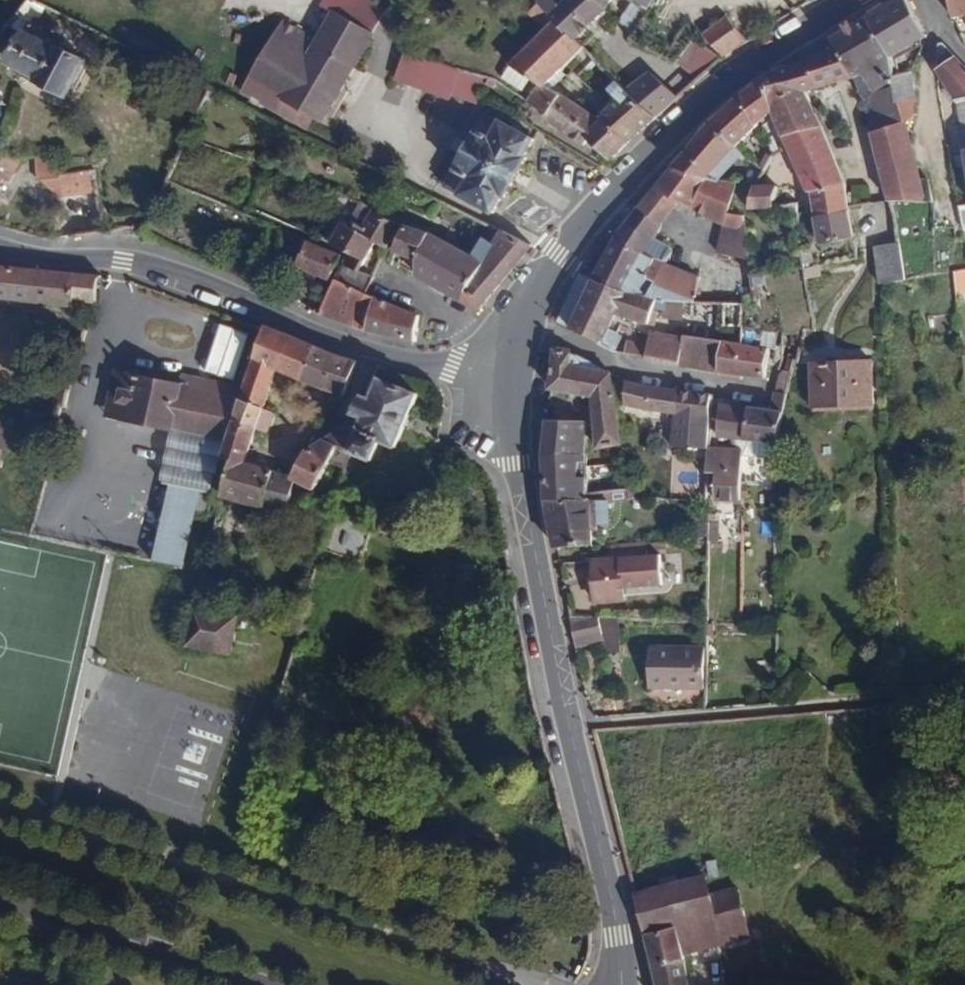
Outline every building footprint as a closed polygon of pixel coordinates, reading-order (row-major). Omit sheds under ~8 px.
[(371,34),(386,8),(377,3),(371,0),(321,0),(318,5),(329,11),(371,34)] [(552,12),(549,9),(544,16),(548,19),(575,40),(607,9),(612,0),(563,0),(552,12)] [(648,8),(652,0),(630,0),(648,8)] [(908,0),(895,0),(865,17),(889,59),(928,38),(908,0)] [(948,5),(953,19),(964,15),(964,0),(946,0),(948,5)] [(323,123),(374,36),(371,34),(329,11),(315,39),(283,18),(240,93),(308,130),(314,118),(323,123)] [(72,83),(86,55),(57,43),(64,29),(67,30),(69,25),(52,20),(39,13),(33,25),(27,30),(21,39),(11,59),(40,72),(38,77),(70,93),(72,92),(74,91),(75,89),(74,86),(72,83)] [(953,19),(959,31),(964,30),(964,15),(953,19)] [(747,39),(726,16),(704,33),(723,56),(747,39)] [(904,121),(893,78),(889,59),(865,17),(827,36),(836,47),(854,79),(861,100),(869,98),(877,131),(871,134),(888,200),(933,203),(928,179),(920,179),(904,121)] [(582,47),(575,40),(548,19),(541,29),(511,66),(540,85),(529,102),(527,104),(546,116),(560,94),(546,84),(582,47)] [(723,56),(704,46),(693,40),(676,64),(698,78),(723,56)] [(936,69),(955,55),(946,45),(942,44),(940,44),(938,46),(936,69)] [(844,82),(854,79),(836,47),(827,50),(805,58),(806,61),(770,73),(756,85),(770,112),(782,137),(825,126),(810,94),(844,82)] [(454,98),(463,70),(406,54),(398,81),(454,98)] [(964,98),(964,65),(955,55),(936,69),(940,76),(948,88),(955,100),(964,98)] [(477,104),(491,78),(463,70),(454,98),(477,104)] [(677,98),(645,70),(626,93),(657,118),(677,98)] [(914,120),(916,97),(912,73),(893,78),(904,121),(914,120)] [(657,118),(626,93),(614,83),(609,91),(619,99),(607,115),(582,97),(577,105),(630,143),(657,118)] [(770,112),(756,85),(749,91),(742,96),(758,122),(764,117),(770,112)] [(955,100),(948,88),(943,91),(949,105),(955,100)] [(630,143),(577,105),(560,94),(546,116),(542,122),(607,163),(630,143)] [(758,122),(742,96),(711,123),(737,144),(758,122)] [(955,100),(964,150),(964,149),(964,98),(955,100)] [(524,158),(534,137),(484,111),(442,188),(493,215),(503,196),(507,198),(528,160),(524,158)] [(705,177),(737,144),(711,123),(693,142),(672,169),(705,177)] [(813,191),(847,184),(825,126),(782,137),(808,192),(813,191)] [(21,159),(0,146),(0,193),(21,159)] [(63,169),(63,150),(40,148),(38,175),(42,176),(63,189),(99,187),(96,166),(63,169)] [(690,204),(696,192),(705,177),(672,169),(654,190),(683,201),(690,204)] [(696,192),(690,204),(727,218),(728,214),(739,182),(705,177),(696,192)] [(773,201),(774,197),(775,192),(775,190),(776,184),(753,184),(749,208),(772,208),(773,201)] [(817,216),(851,209),(851,206),(847,184),(813,191),(816,211),(817,216)] [(683,201),(654,190),(646,198),(637,208),(663,225),(673,214),(683,201)] [(453,231),(460,215),(424,198),(410,227),(415,229),(429,235),(434,222),(453,231)] [(372,278),(388,245),(399,249),(410,228),(369,208),(366,216),(372,218),(366,229),(358,226),(355,231),(345,227),(335,251),(352,259),(349,265),(348,267),(372,278)] [(638,262),(642,253),(654,237),(663,225),(637,208),(618,229),(592,276),(624,289),(633,272),(638,262)] [(857,239),(851,209),(817,216),(821,244),(857,239)] [(728,214),(727,218),(725,226),(749,228),(748,215),(728,214)] [(755,261),(752,228),(749,228),(725,226),(716,253),(755,261)] [(405,252),(415,229),(410,227),(410,228),(399,249),(405,252)] [(418,257),(429,235),(415,229),(405,252),(412,255),(416,256),(418,257)] [(483,313),(532,249),(492,229),(478,256),(483,258),(458,298),(483,313)] [(478,256),(429,235),(418,257),(416,256),(421,277),(458,298),(483,258),(478,256)] [(642,253),(668,264),(675,250),(654,237),(642,253)] [(906,279),(900,243),(874,247),(880,283),(906,279)] [(349,265),(307,246),(298,268),(339,286),(341,282),(348,267),(349,265)] [(406,268),(412,255),(405,252),(399,249),(394,261),(406,268)] [(697,300),(699,277),(668,264),(642,253),(638,262),(633,272),(624,289),(628,291),(658,299),(664,299),(682,300),(697,300)] [(383,282),(372,278),(348,267),(341,282),(378,297),(383,282)] [(0,268),(0,300),(76,307),(76,302),(96,305),(101,278),(0,268)] [(954,272),(957,297),(964,296),(964,271),(954,272)] [(619,314),(628,291),(624,289),(592,276),(584,294),(580,304),(570,329),(606,344),(612,330),(619,314)] [(377,305),(378,297),(341,282),(339,286),(324,319),(370,335),(377,305)] [(658,299),(628,291),(619,314),(648,323),(658,299)] [(682,318),(682,300),(664,299),(663,318),(682,318)] [(744,327),(744,302),(722,301),(722,326),(744,327)] [(419,345),(424,317),(377,305),(370,335),(419,345)] [(220,324),(207,370),(235,378),(248,332),(220,324)] [(618,351),(623,337),(612,330),(606,344),(618,351)] [(678,363),(682,334),(651,330),(649,342),(649,345),(647,358),(678,363)] [(304,387),(316,349),(271,333),(244,420),(270,427),(285,381),(304,387)] [(716,368),(721,340),(682,334),(678,363),(716,368)] [(626,355),(647,358),(649,345),(649,342),(629,339),(626,355)] [(763,375),(767,347),(744,343),(739,343),(731,341),(721,340),(716,368),(763,375)] [(354,396),(364,367),(316,349),(304,387),(344,400),(347,394),(354,396)] [(623,445),(612,373),(571,351),(552,349),(548,390),(590,398),(596,449),(623,445)] [(877,406),(873,359),(810,362),(813,410),(877,406)] [(166,498),(172,500),(156,558),(185,565),(198,521),(213,525),(222,495),(233,462),(225,460),(247,390),(188,376),(185,387),(172,384),(120,372),(112,417),(176,431),(166,478),(176,481),(175,486),(170,485),(166,498)] [(709,444),(713,396),(624,381),(626,407),(662,416),(661,424),(674,425),(673,447),(709,450),(709,444)] [(385,383),(374,406),(366,403),(355,428),(314,457),(306,480),(284,473),(274,504),(295,511),(298,505),(331,515),(333,508),(319,503),(345,454),(378,469),(388,448),(406,454),(426,400),(385,383)] [(748,405),(744,440),(776,442),(781,423),(788,392),(779,389),(774,407),(748,405)] [(738,439),(740,403),(721,401),(718,437),(738,439)] [(744,440),(748,405),(740,403),(738,439),(744,440)] [(274,504),(284,473),(258,464),(265,440),(270,427),(244,420),(233,457),(238,458),(230,490),(274,504)] [(588,465),(587,423),(546,421),(542,461),(544,500),(589,500),(589,494),(588,465)] [(742,502),(743,447),(709,444),(709,450),(707,471),(715,471),(714,501),(742,502)] [(592,547),(591,506),(589,500),(544,500),(554,551),(592,547)] [(367,561),(377,527),(337,516),(327,549),(367,561)] [(660,555),(666,555),(665,544),(612,547),(612,558),(660,555)] [(662,586),(660,555),(612,558),(591,560),(593,605),(625,603),(624,588),(662,586)] [(235,616),(198,607),(190,639),(228,648),(235,616)] [(618,619),(571,619),(577,655),(619,653),(618,619)] [(647,648),(647,690),(705,691),(705,649),(647,648)] [(736,884),(710,890),(706,872),(636,891),(633,892),(655,984),(687,984),(682,961),(749,948),(736,884)] [(808,923),(807,913),(791,914),(791,923),(808,923)]
